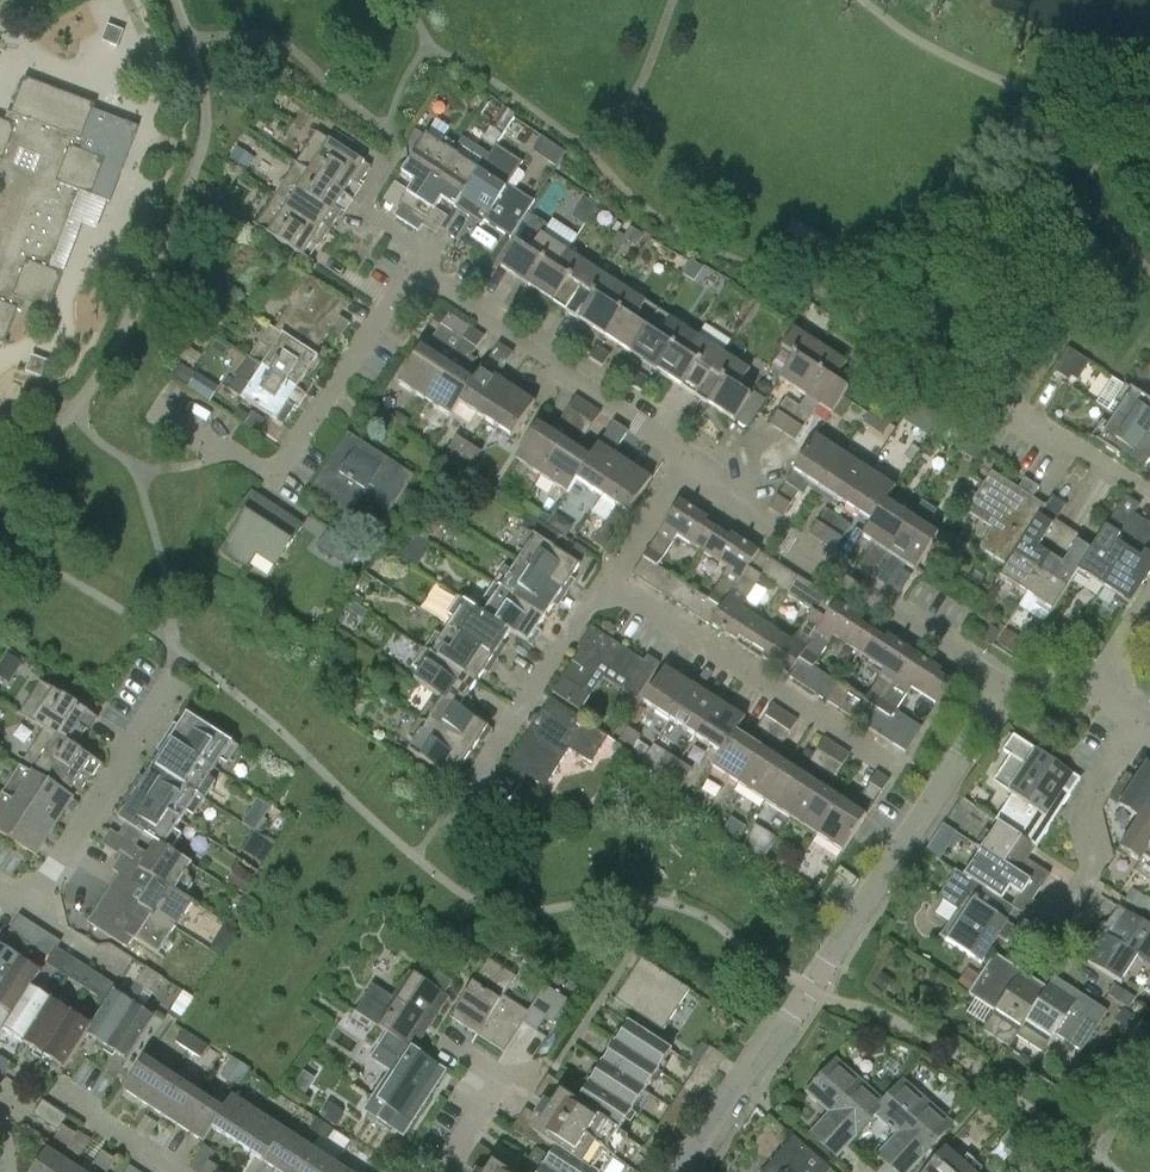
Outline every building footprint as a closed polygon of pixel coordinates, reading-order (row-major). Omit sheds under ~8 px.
[(102,41),(117,47),(123,31),(107,25),(102,41)] [(3,345),(17,309),(21,311),(25,301),(49,310),(62,274),(51,270),(81,192),(110,203),(139,128),(93,111),(96,105),(26,78),(12,113),(8,111),(4,122),(0,120),(0,161),(2,162),(0,168),(0,343),(3,345)] [(470,127),(486,140),(506,117),(490,104),(470,127)] [(407,224),(453,153),(438,144),(447,130),(435,122),(402,173),(415,181),(401,204),(402,205),(397,213),(398,218),(407,224)] [(297,163),(351,199),(354,194),(353,188),(347,184),(349,180),(359,186),(371,167),(317,132),(297,163)] [(480,170),(456,207),(482,224),(484,221),(511,238),(534,201),(516,190),(526,176),(517,171),(523,162),(496,145),(480,170)] [(480,170),(453,153),(407,224),(419,232),(426,220),(428,221),(442,199),(456,207),(480,170)] [(347,204),(351,199),(297,163),(276,194),(331,230),(343,212),(333,205),(335,201),(341,206),(347,204)] [(319,247),(331,230),(276,194),(256,226),(293,251),(303,236),(319,247)] [(500,268),(527,285),(542,261),(556,270),(569,251),(542,233),(547,226),(534,217),(500,268)] [(594,267),(569,251),(556,270),(542,261),(527,285),(565,311),(594,267)] [(275,330),(314,356),(330,332),(340,338),(350,324),(340,317),(348,304),(288,265),(272,291),(292,304),(275,330)] [(565,311),(604,336),(620,311),(608,304),(620,285),(594,267),(565,311)] [(630,354),(659,310),(620,285),(608,304),(620,311),(604,336),(630,354)] [(698,336),(659,310),(630,354),(656,371),(672,347),(685,355),(698,336)] [(424,400),(471,328),(449,313),(426,349),(422,347),(398,383),(424,400)] [(314,356),(275,330),(270,326),(249,358),(287,383),(296,370),(313,381),(325,362),(314,356)] [(474,381),(473,380),(463,374),(472,360),(467,357),(482,335),(471,328),(424,400),(451,418),(460,404),(459,404),(474,381)] [(808,363),(820,345),(794,328),(781,348),(794,356),(778,379),(805,396),(821,372),(808,363)] [(656,371),(695,396),(723,353),(698,336),(685,355),(672,347),(656,371)] [(847,362),(820,345),(808,363),(821,372),(805,396),(832,414),(848,390),(834,381),(847,362)] [(597,346),(589,358),(589,359),(602,367),(610,355),(597,346)] [(1053,370),(1062,377),(1068,381),(1070,378),(1077,382),(1090,363),(1068,348),(1053,370)] [(723,353),(695,396),(734,422),(750,397),(738,389),(750,370),(723,353)] [(25,371),(41,378),(47,361),(31,355),(25,371)] [(287,383),(249,358),(229,390),(284,426),(296,407),(279,396),(287,383)] [(486,421),(509,385),(482,367),(473,380),(474,381),(459,404),(460,404),(486,421)] [(636,372),(629,385),(642,393),(650,381),(636,372)] [(536,402),(509,385),(486,421),(512,438),(536,402)] [(1149,438),(1149,401),(1125,385),(1113,403),(1120,407),(1115,415),(1149,438)] [(541,477),(565,441),(571,431),(588,405),(575,396),(559,422),(558,421),(552,432),(538,423),(515,460),(541,477)] [(781,433),(798,407),(786,399),(769,425),(781,433)] [(601,413),(588,405),(571,431),(584,439),(601,413)] [(811,415),(798,407),(781,433),(795,441),(811,415)] [(1115,415),(1109,425),(1102,420),(1090,438),(1142,471),(1149,459),(1149,456),(1138,449),(1146,436),(1149,439),(1149,438),(1115,415)] [(576,481),(602,498),(626,461),(614,453),(628,432),(613,422),(600,444),(591,458),(576,481)] [(819,490),(842,453),(816,436),(793,473),(792,473),(769,509),(782,518),(798,493),(803,496),(808,488),(812,491),(818,489),(819,490)] [(591,458),(565,441),(541,477),(568,494),(576,481),(591,458)] [(361,442),(344,468),(331,460),(310,492),(350,518),(364,495),(391,512),(414,476),(361,442)] [(869,470),(842,453),(819,490),(845,507),(869,470)] [(626,461),(602,498),(617,507),(593,543),(605,551),(652,479),(626,461)] [(869,470),(845,507),(870,523),(885,501),(886,501),(895,488),(869,470)] [(1038,517),(1045,506),(1032,497),(1039,487),(1024,478),(1018,488),(993,472),(967,512),(993,529),(980,548),(1007,565),(1038,517)] [(256,552),(276,565),(302,525),(251,493),(239,511),(246,515),(223,551),(248,566),(256,552)] [(1022,599),(1050,557),(1037,549),(1052,526),(1065,505),(1051,496),(1045,506),(1038,517),(1007,565),(996,582),(1022,599)] [(1124,496),(1089,549),(1090,550),(1078,571),(1103,587),(1127,549),(1115,541),(1129,518),(1138,504),(1124,496)] [(703,552),(720,525),(681,500),(632,576),(658,593),(671,574),(658,565),(677,535),(703,552)] [(857,568),(873,578),(912,518),(886,501),(885,501),(870,523),(862,537),(873,544),(857,568)] [(821,543),(838,517),(825,509),(809,535),(821,543)] [(525,554),(519,563),(563,592),(580,566),(554,548),(561,536),(525,513),(519,521),(524,523),(520,529),(528,533),(517,549),(525,554)] [(838,517),(821,543),(834,552),(851,526),(838,517)] [(912,518),(873,578),(887,587),(903,564),(915,571),(938,535),(912,518)] [(759,551),(720,525),(703,552),(729,568),(710,599),(696,591),(684,610),(710,627),(759,551)] [(1127,549),(1103,587),(1130,604),(1149,573),(1149,541),(1140,557),(1127,549)] [(1090,550),(1089,549),(1078,542),(1063,565),(1050,557),(1022,599),(1049,617),(1078,571),(1090,550)] [(786,568),(759,551),(710,627),(750,652),(767,626),(741,609),(761,579),(773,587),(786,568)] [(505,567),(494,584),(546,618),(563,592),(519,563),(513,572),(505,567)] [(510,631),(510,632),(528,644),(546,618),(494,584),(483,601),(490,606),(485,614),(484,614),(510,631)] [(767,626),(750,652),(789,677),(836,601),(811,584),(798,603),(812,612),(792,642),(767,626)] [(455,619),(449,629),(493,657),(510,632),(510,631),(484,614),(485,614),(460,597),(448,615),(455,619)] [(876,626),(836,601),(789,677),(814,694),(826,675),(813,667),(832,636),(858,653),(876,626)] [(839,710),(866,728),(915,652),(876,626),(858,653),(884,670),(864,700),(851,692),(839,710)] [(647,656),(643,662),(591,628),(559,677),(561,678),(551,692),(580,711),(602,678),(635,700),(650,678),(659,664),(647,656)] [(437,633),(426,649),(477,683),(493,657),(449,629),(444,637),(437,633)] [(997,643),(1018,649),(1022,635),(1001,629),(997,643)] [(460,708),(477,683),(426,649),(415,666),(422,671),(415,681),(443,699),(459,710),(460,708)] [(954,677),(915,652),(866,728),(907,754),(919,735),(891,718),(911,688),(937,704),(954,677)] [(669,721),(693,685),(675,673),(674,674),(666,669),(667,668),(666,668),(653,688),(643,704),(669,721)] [(19,714),(43,729),(74,748),(85,731),(69,720),(77,706),(39,682),(19,714)] [(710,696),(693,685),(669,721),(696,738),(718,703),(709,697),(710,696)] [(431,703),(419,721),(470,754),(488,727),(460,708),(459,710),(443,699),(438,708),(431,703)] [(609,737),(551,699),(504,770),(542,794),(571,750),(592,764),(609,737)] [(727,708),(718,703),(696,738),(721,754),(736,732),(745,719),(727,707),(727,708)] [(768,739),(784,713),(772,705),(755,730),(768,739)] [(797,721),(784,713),(768,739),(780,747),(797,721)] [(185,750),(216,770),(222,761),(229,765),(240,748),(188,714),(179,728),(193,737),(185,750)] [(470,754),(419,721),(409,737),(415,742),(409,752),(453,780),(470,754)] [(81,753),(74,748),(43,729),(23,761),(78,796),(90,777),(73,766),(81,753)] [(738,785),(761,750),(752,744),(753,743),(736,732),(721,754),(712,768),(738,785)] [(820,772),(837,746),(824,738),(807,764),(820,772)] [(996,822),(998,824),(1035,848),(1070,794),(1077,784),(1010,739),(1002,750),(1010,755),(993,782),(1013,795),(996,822)] [(849,755),(837,746),(820,772),(833,780),(849,755)] [(210,779),(216,770),(185,750),(177,762),(163,753),(154,766),(206,800),(217,783),(210,779)] [(770,755),(761,750),(738,785),(764,802),(788,766),(770,755)] [(1146,765),(1135,780),(1125,774),(1107,800),(1137,819),(1138,820),(1149,802),(1149,767),(1146,765)] [(21,766),(2,795),(55,828),(74,800),(21,766)] [(152,801),(182,821),(187,813),(194,817),(206,800),(154,766),(145,780),(159,790),(152,801)] [(805,777),(788,766),(764,802),(790,818),(813,783),(805,778),(805,777)] [(850,806),(839,799),(816,836),(843,853),(866,817),(873,805),(890,780),(876,771),(860,796),(857,794),(850,806)] [(790,818),(816,836),(839,799),(822,788),(822,789),(813,783),(790,818)] [(55,828),(2,795),(0,798),(0,833),(36,856),(55,828)] [(258,799),(242,823),(255,832),(271,808),(258,799)] [(176,830),(182,821),(152,801),(143,814),(129,805),(120,819),(155,842),(172,852),(172,851),(183,835),(176,830)] [(1142,859),(1149,847),(1149,802),(1138,820),(1137,819),(1118,850),(1139,863),(1142,859)] [(962,857),(972,840),(945,823),(928,850),(943,859),(949,849),(962,857)] [(1027,861),(1035,848),(998,824),(980,851),(1040,889),(1049,875),(1027,861)] [(174,891),(175,890),(185,896),(192,885),(191,881),(184,876),(192,864),(172,851),(172,852),(155,842),(147,854),(124,839),(124,840),(110,831),(101,845),(133,865),(133,864),(174,891)] [(1142,859),(1149,865),(1149,847),(1142,859)] [(964,877),(1001,901),(1010,888),(1031,902),(1040,889),(980,851),(964,877)] [(146,892),(139,905),(176,929),(193,902),(185,896),(175,890),(174,891),(133,864),(133,865),(124,878),(146,892)] [(1001,901),(964,877),(954,871),(937,898),(956,911),(940,937),(981,964),(998,938),(1008,944),(1016,930),(1007,924),(1015,910),(1001,901)] [(176,929),(139,905),(130,917),(108,903),(103,899),(88,922),(127,948),(133,939),(159,956),(164,959),(173,945),(168,941),(176,929)] [(1117,907),(1083,960),(1121,985),(1138,959),(1149,967),(1149,928),(1117,907)] [(21,939),(19,937),(12,948),(22,955),(29,944),(21,939)] [(22,955),(31,961),(39,950),(29,944),(22,955)] [(22,955),(12,948),(9,953),(0,947),(0,991),(22,955)] [(6,1025),(7,1025),(32,983),(33,983),(40,973),(30,967),(33,962),(31,961),(22,955),(0,991),(0,1021),(6,1025)] [(1047,989),(1047,988),(995,955),(968,996),(995,1013),(982,1033),(1008,1050),(1016,1039),(1015,1038),(1047,989)] [(505,997),(518,977),(490,959),(451,1020),(505,1055),(526,1023),(536,1030),(545,1018),(553,1023),(568,1001),(545,986),(528,1012),(505,997)] [(615,1000),(664,1032),(690,991),(642,959),(615,1000)] [(135,983),(146,990),(156,974),(145,967),(135,983)] [(416,1051),(416,1050),(450,999),(442,994),(450,981),(438,973),(430,985),(410,973),(393,999),(373,986),(355,1012),(387,1033),(387,1032),(416,1051)] [(156,974),(146,990),(152,993),(162,978),(156,974)] [(1054,977),(1047,988),(1047,989),(1015,1038),(1016,1039),(1042,1055),(1055,1036),(1080,1052),(1107,1011),(1054,977)] [(7,1025),(6,1025),(3,1031),(23,1044),(50,1002),(40,995),(43,990),(33,983),(32,983),(7,1025)] [(173,1009),(184,1016),(197,997),(186,990),(173,1009)] [(87,1036),(107,1049),(139,1001),(126,993),(122,999),(112,992),(90,1027),(92,1028),(87,1036)] [(139,1001),(107,1049),(127,1062),(155,1019),(145,1013),(149,1007),(139,1001)] [(23,1044),(42,1056),(73,1010),(62,1002),(59,1007),(50,1002),(23,1044)] [(73,1010),(42,1056),(65,1071),(87,1036),(92,1028),(90,1027),(82,1022),(85,1017),(73,1010)] [(612,1040),(658,1071),(671,1051),(629,1024),(624,1033),(619,1030),(612,1040)] [(176,1042),(188,1051),(196,1039),(184,1031),(176,1042)] [(448,1071),(416,1050),(416,1051),(387,1032),(387,1033),(370,1059),(389,1071),(372,1098),(373,1098),(364,1111),(405,1138),(448,1071)] [(196,1039),(188,1051),(201,1059),(209,1047),(201,1042),(196,1039)] [(604,1064),(645,1091),(658,1071),(612,1040),(605,1051),(610,1054),(604,1064)] [(150,1109),(172,1076),(146,1059),(124,1092),(150,1109)] [(702,1059),(696,1068),(712,1078),(718,1069),(702,1059)] [(885,1104),(884,1103),(836,1061),(807,1093),(835,1117),(828,1126),(823,1122),(811,1135),(837,1157),(875,1114),(885,1104)] [(585,1081),(631,1112),(645,1091),(604,1064),(597,1074),(592,1070),(585,1081)] [(712,1078),(696,1068),(691,1076),(706,1086),(712,1078)] [(150,1109),(177,1126),(198,1093),(172,1076),(150,1109)] [(562,1099),(569,1089),(549,1076),(542,1086),(562,1099)] [(618,1132),(618,1131),(631,1112),(585,1081),(578,1092),(584,1095),(578,1104),(577,1105),(618,1132)] [(884,1103),(885,1104),(875,1114),(898,1134),(879,1156),(897,1171),(909,1171),(951,1124),(903,1082),(884,1103)] [(562,1099),(542,1086),(535,1097),(545,1103),(555,1110),(562,1099)] [(557,1150),(591,1171),(605,1171),(628,1137),(618,1131),(618,1132),(577,1105),(578,1104),(571,1100),(573,1096),(572,1091),(569,1089),(562,1099),(555,1110),(545,1103),(536,1117),(546,1123),(539,1133),(533,1144),(537,1147),(541,1146),(544,1141),(557,1150)] [(224,1110),(223,1110),(198,1093),(177,1126),(203,1144),(212,1130),(211,1129),(224,1110)] [(211,1129),(212,1130),(238,1147),(260,1114),(232,1096),(223,1110),(224,1110),(211,1129)] [(676,1099),(670,1108),(685,1118),(691,1109),(676,1099)] [(58,1132),(62,1126),(68,1117),(42,1100),(32,1115),(58,1132)] [(333,1101),(324,1114),(341,1124),(346,1115),(345,1108),(333,1101)] [(685,1118),(670,1108),(664,1116),(680,1126),(685,1118)] [(546,1123),(536,1117),(526,1110),(519,1120),(539,1133),(546,1123)] [(238,1147),(264,1164),(285,1130),(260,1114),(238,1147)] [(539,1133),(519,1120),(513,1131),(533,1144),(539,1133)] [(62,1126),(58,1132),(54,1138),(68,1147),(75,1135),(62,1126)] [(276,1171),(295,1171),(311,1147),(285,1130),(264,1164),(276,1171)] [(829,1170),(793,1139),(764,1171),(827,1171),(829,1170)] [(659,1158),(664,1149),(649,1140),(643,1148),(659,1158)] [(493,1169),(500,1159),(480,1146),(473,1156),(493,1169)] [(337,1164),(311,1147),(295,1171),(332,1171),(337,1164)] [(73,1165),(47,1148),(32,1171),(69,1171),(73,1165)] [(975,1162),(967,1155),(964,1158),(957,1158),(946,1148),(925,1171),(967,1171),(975,1162)] [(547,1171),(591,1171),(557,1150),(552,1158),(539,1150),(535,1151),(529,1160),(547,1171)] [(106,1171),(107,1171),(115,1160),(102,1152),(93,1164),(106,1171)] [(473,1156),(467,1166),(476,1171),(491,1171),(493,1169),(473,1156)] [(502,1170),(504,1167),(504,1162),(500,1159),(493,1169),(491,1171),(504,1171),(502,1170)] [(529,1160),(522,1171),(523,1171),(547,1171),(529,1160)] [(221,1171),(209,1162),(202,1171),(220,1171),(221,1171)] [(975,1162),(967,1171),(980,1171),(982,1169),(975,1162)]
